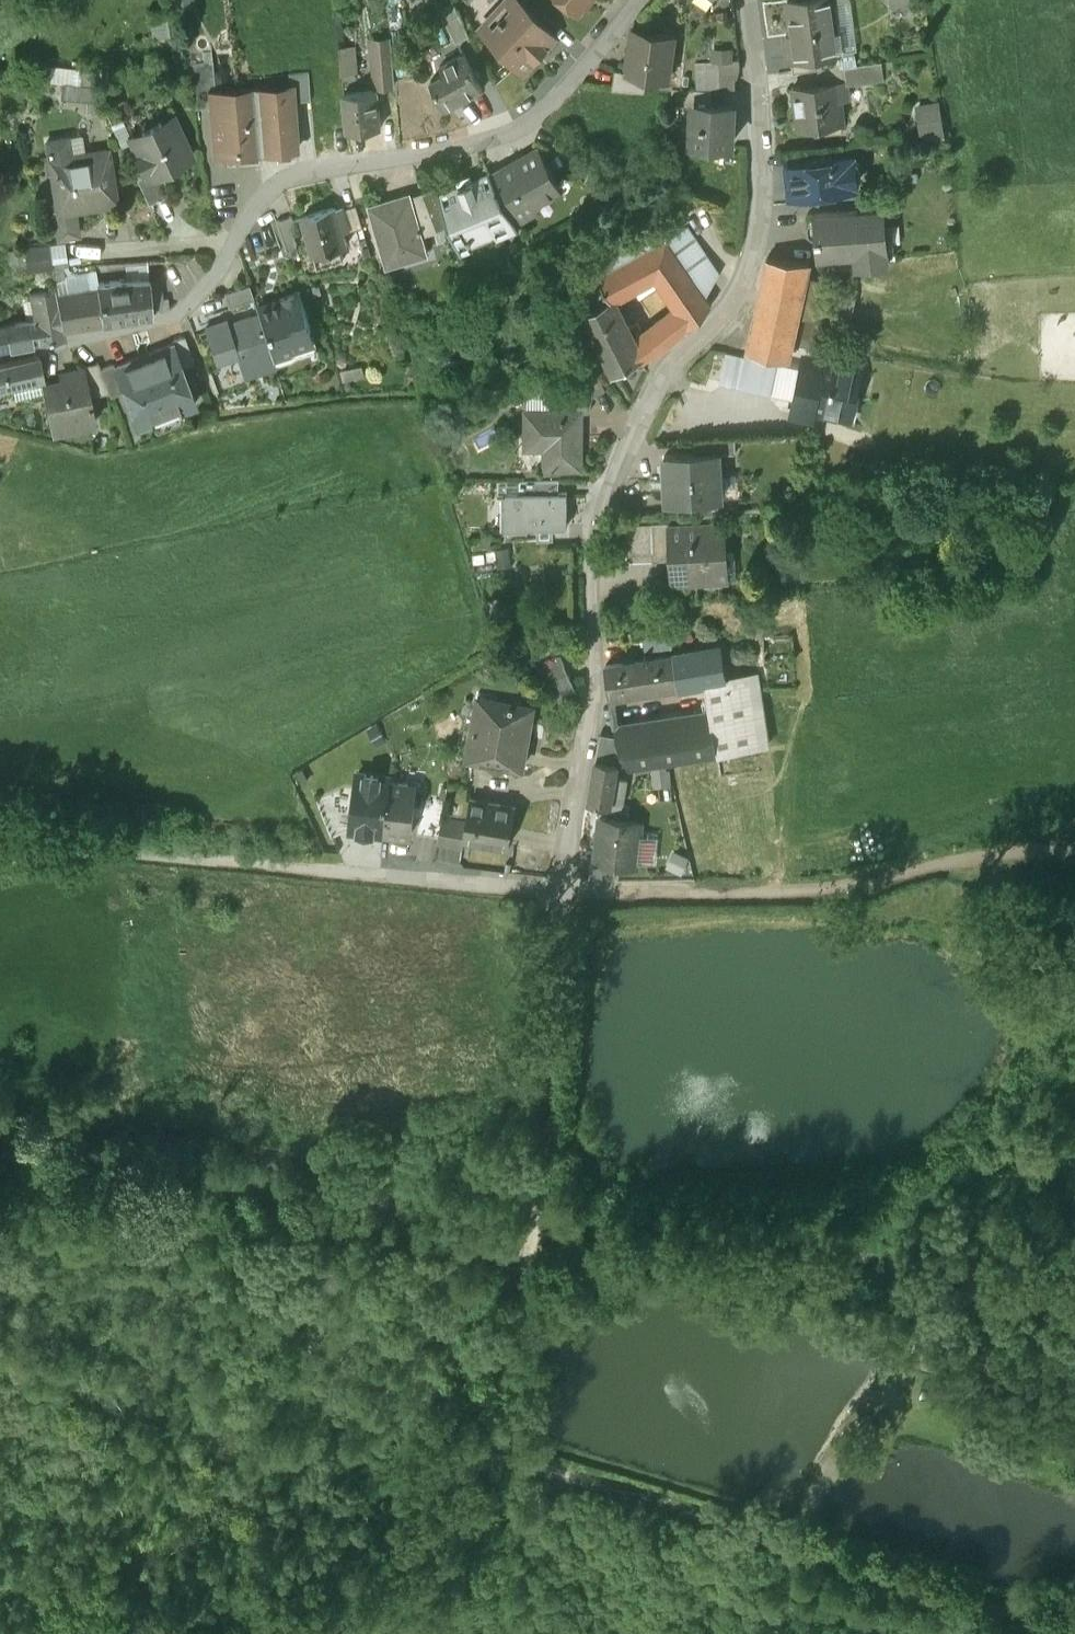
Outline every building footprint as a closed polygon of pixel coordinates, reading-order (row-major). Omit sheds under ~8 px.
[(468,20),(456,0),(437,0),(454,29),(468,20)] [(482,19),(525,60),(537,47),(538,48),(549,37),(548,36),(556,27),(529,0),(500,0),(482,19)] [(794,25),(788,26),(791,49),(841,42),(835,0),(790,0),(794,25)] [(674,28),(641,23),(639,41),(632,40),(629,60),(629,61),(648,64),(649,57),(669,60),(674,28)] [(393,34),(373,36),(378,75),(397,73),(393,34)] [(355,39),(342,41),(344,62),(357,61),(355,39)] [(466,43),(442,56),(450,71),(437,77),(447,96),(483,78),(466,43)] [(721,53),(697,54),(698,80),(722,79),(721,53)] [(76,69),(76,56),(43,55),(43,69),(76,69)] [(847,56),(820,60),(822,75),(840,73),(849,72),(847,56)] [(648,64),(629,61),(629,60),(618,59),(615,76),(646,78),(648,64)] [(822,75),(817,76),(818,77),(804,79),(803,77),(796,78),(801,119),(845,113),(840,73),(822,75)] [(294,80),(252,83),(257,137),(274,136),(275,138),(296,136),(296,141),(299,140),(294,80)] [(713,82),(673,80),(672,96),(695,97),(695,96),(712,97),(713,82)] [(379,81),(346,84),(350,120),(383,117),(379,81)] [(252,83),(211,87),(216,147),(218,147),(217,143),(239,141),(239,139),(257,137),(252,83)] [(914,124),(940,123),(938,89),(912,90),(914,124)] [(345,92),(331,93),(334,119),(348,118),(345,92)] [(712,97),(695,96),(695,97),(693,137),(731,139),(733,98),(712,97)] [(158,112),(139,121),(141,125),(130,130),(147,164),(147,166),(157,161),(173,153),(174,155),(188,148),(170,111),(160,116),(158,112)] [(540,136),(515,150),(515,149),(494,161),(518,204),(539,192),(535,186),(560,171),(540,136)] [(84,140),(64,144),(64,145),(47,147),(55,200),(71,198),(74,197),(73,191),(109,185),(110,191),(113,191),(104,138),(84,142),(84,140)] [(832,150),(813,153),(814,157),(791,160),(791,159),(789,159),(789,160),(792,184),(793,185),(794,185),(794,184),(809,182),(810,183),(811,183),(825,181),(825,185),(846,182),(845,178),(855,177),(855,178),(856,177),(853,150),(851,151),(851,152),(833,154),(832,150)] [(493,160),(443,180),(455,209),(453,210),(464,237),(466,237),(464,233),(519,211),(521,214),(522,213),(518,204),(494,161),(493,160)] [(157,161),(147,166),(147,164),(135,169),(146,194),(168,184),(157,161)] [(440,172),(426,178),(441,215),(453,210),(455,209),(443,180),(440,172)] [(426,178),(413,183),(425,220),(441,215),(426,178)] [(412,179),(372,191),(390,249),(430,237),(425,220),(413,183),(412,179)] [(809,182),(794,184),(794,185),(793,185),(792,184),(786,185),(788,198),(813,194),(811,183),(810,183),(809,182)] [(338,195),(304,206),(316,243),(350,232),(346,219),(353,217),(346,196),(339,198),(338,195)] [(71,198),(55,200),(55,201),(50,201),(54,228),(75,224),(71,198)] [(860,204),(816,207),(818,235),(821,234),(823,250),(856,247),(857,259),(888,257),(884,204),(860,206),(860,204)] [(287,206),(272,210),(279,237),(294,233),(287,206)] [(720,268),(688,223),(667,238),(699,283),(720,268)] [(5,231),(6,253),(60,251),(59,229),(5,231)] [(667,238),(599,272),(602,278),(591,283),(597,294),(583,301),(587,309),(612,295),(613,296),(656,271),(678,302),(656,320),(657,323),(666,341),(670,339),(712,300),(699,283),(667,238)] [(810,256),(769,252),(749,343),(789,352),(810,256)] [(59,253),(49,254),(51,267),(61,266),(59,253)] [(157,267),(145,272),(149,306),(160,300),(156,280),(161,277),(157,267)] [(145,272),(95,274),(95,279),(96,279),(101,312),(149,306),(145,272)] [(53,277),(34,280),(33,273),(27,274),(31,296),(55,292),(54,283),(53,277)] [(79,279),(54,283),(55,292),(57,292),(60,317),(101,312),(96,279),(95,279),(79,282),(79,279)] [(322,342),(303,283),(253,299),(256,307),(272,358),(322,342)] [(55,292),(31,296),(32,308),(33,308),(37,329),(61,324),(60,317),(57,292),(55,292)] [(613,296),(612,295),(587,309),(585,309),(615,366),(641,354),(644,353),(636,340),(613,296)] [(256,307),(226,317),(225,313),(203,320),(212,349),(234,342),(242,368),(272,358),(256,307)] [(37,329),(33,308),(32,308),(0,314),(0,336),(37,329)] [(657,323),(636,340),(644,353),(641,354),(642,356),(666,341),(657,323)] [(182,327),(169,332),(169,334),(170,333),(179,357),(191,353),(182,327)] [(112,355),(111,355),(120,379),(134,417),(193,395),(179,357),(170,333),(169,334),(112,355)] [(0,354),(0,376),(7,374),(10,388),(41,381),(39,374),(38,367),(34,347),(0,354)] [(778,359),(726,348),(720,378),(771,389),(778,359)] [(95,352),(80,355),(81,358),(87,384),(105,380),(97,358),(98,358),(95,352)] [(98,358),(97,358),(105,380),(107,384),(120,379),(111,355),(112,355),(112,353),(98,358)] [(861,364),(838,359),(838,363),(804,355),(792,408),(813,413),(815,405),(843,411),(847,390),(855,392),(861,364)] [(66,369),(39,374),(41,381),(47,414),(74,409),(75,415),(92,412),(87,384),(81,358),(64,362),(66,369)] [(593,363),(543,379),(543,386),(526,386),(526,393),(528,393),(528,408),(581,408),(581,409),(590,409),(593,393),(606,386),(593,363)] [(528,408),(526,408),(526,430),(545,430),(546,463),(581,463),(581,409),(581,408),(528,408)] [(735,434),(695,437),(696,450),(719,448),(720,450),(736,449),(735,434)] [(696,450),(665,452),(666,474),(721,470),(720,450),(719,448),(696,450)] [(721,470),(666,474),(667,496),(678,495),(722,492),(721,470)] [(559,477),(520,477),(520,490),(559,490),(559,477)] [(520,490),(506,490),(506,526),(529,526),(529,524),(537,524),(553,524),(567,524),(567,490),(559,490),(520,490)] [(722,492),(678,495),(678,508),(722,505),(722,500),(722,492)] [(728,519),(670,521),(672,552),(672,576),(722,574),(721,546),(729,546),(728,519)] [(670,521),(626,524),(627,554),(672,552),(670,521)] [(553,524),(537,524),(537,538),(553,537),(553,524)] [(674,628),(644,633),(646,650),(673,646),(674,628)] [(795,630),(764,632),(765,657),(795,656),(795,630)] [(722,646),(673,654),(678,684),(706,680),(727,676),(722,646)] [(673,654),(636,660),(641,690),(678,684),(673,654)] [(576,690),(560,655),(539,664),(557,699),(576,690)] [(636,660),(606,665),(611,695),(641,690),(636,660)] [(712,721),(618,734),(635,769),(642,768),(641,760),(761,743),(753,693),(758,692),(757,688),(752,688),(751,680),(735,682),(736,690),(729,690),(727,676),(706,680),(712,721)] [(524,703),(478,695),(472,730),(491,733),(486,759),(522,765),(529,729),(520,727),(524,703)] [(618,764),(596,760),(588,800),(611,804),(618,764)] [(390,775),(358,771),(356,786),(352,826),(384,829),(390,779),(390,775)] [(416,782),(390,779),(384,829),(411,832),(416,782)] [(346,785),(316,797),(332,834),(352,826),(356,786),(346,785)] [(445,797),(422,794),(418,829),(439,831),(442,813),(445,797)] [(516,804),(470,796),(466,820),(463,836),(464,836),(509,844),(516,804)] [(641,821),(600,815),(594,856),(635,862),(641,821)] [(466,820),(442,816),(438,841),(463,845),(464,836),(463,836),(466,820)]
